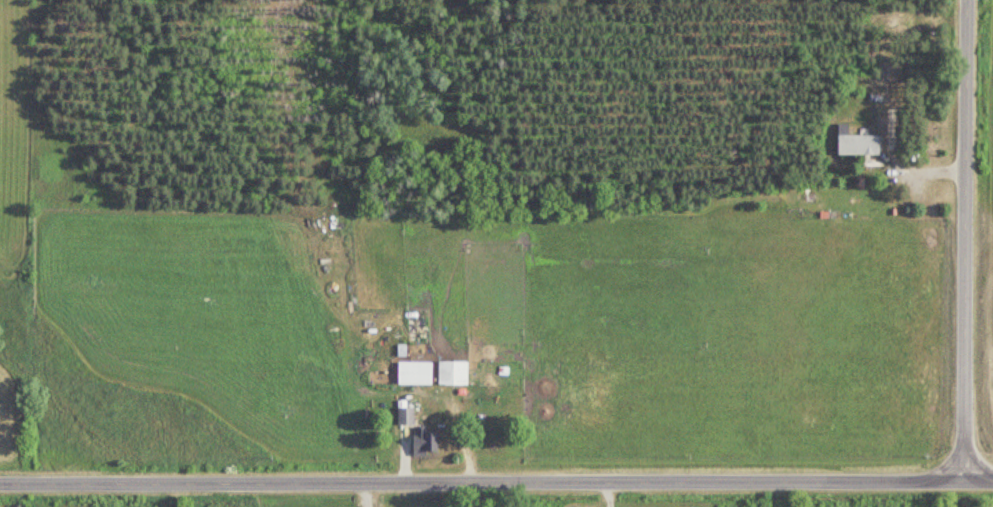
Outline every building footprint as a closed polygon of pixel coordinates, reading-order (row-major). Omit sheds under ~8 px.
[(849,125),(840,125),(840,156),(881,156),(881,136),(849,136),(849,125)] [(409,311),(409,344),(431,344),(431,311),(409,311)] [(469,386),(469,362),(440,362),(440,386),(469,386)] [(433,385),(433,363),(399,363),(399,385),(433,385)] [(415,408),(399,408),(399,425),(415,425),(415,408)] [(439,433),(428,433),(428,427),(415,427),(415,455),(439,455),(439,433)]
